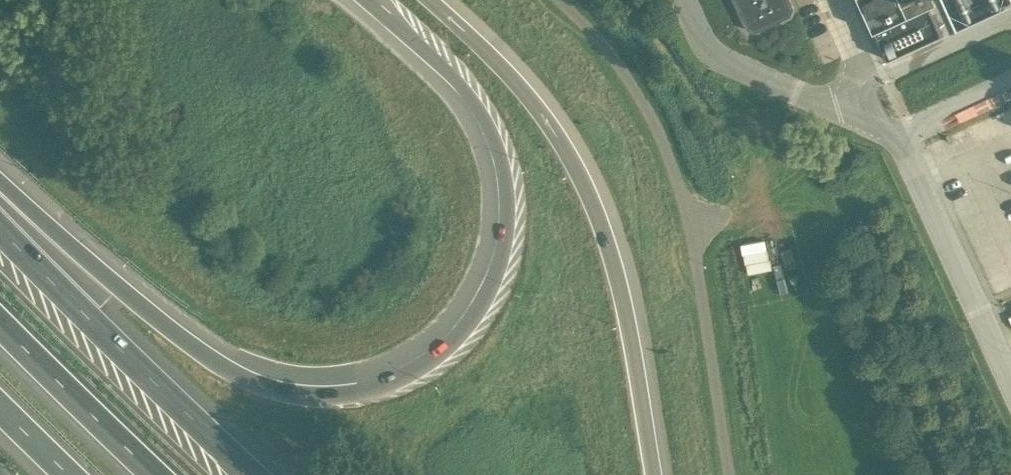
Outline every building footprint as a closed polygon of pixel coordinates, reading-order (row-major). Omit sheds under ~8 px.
[(745,29),(754,32),(790,16),(793,8),(789,0),(732,0),(745,29)] [(871,33),(875,31),(880,43),(887,59),(941,34),(924,0),(855,0),(871,33)]
